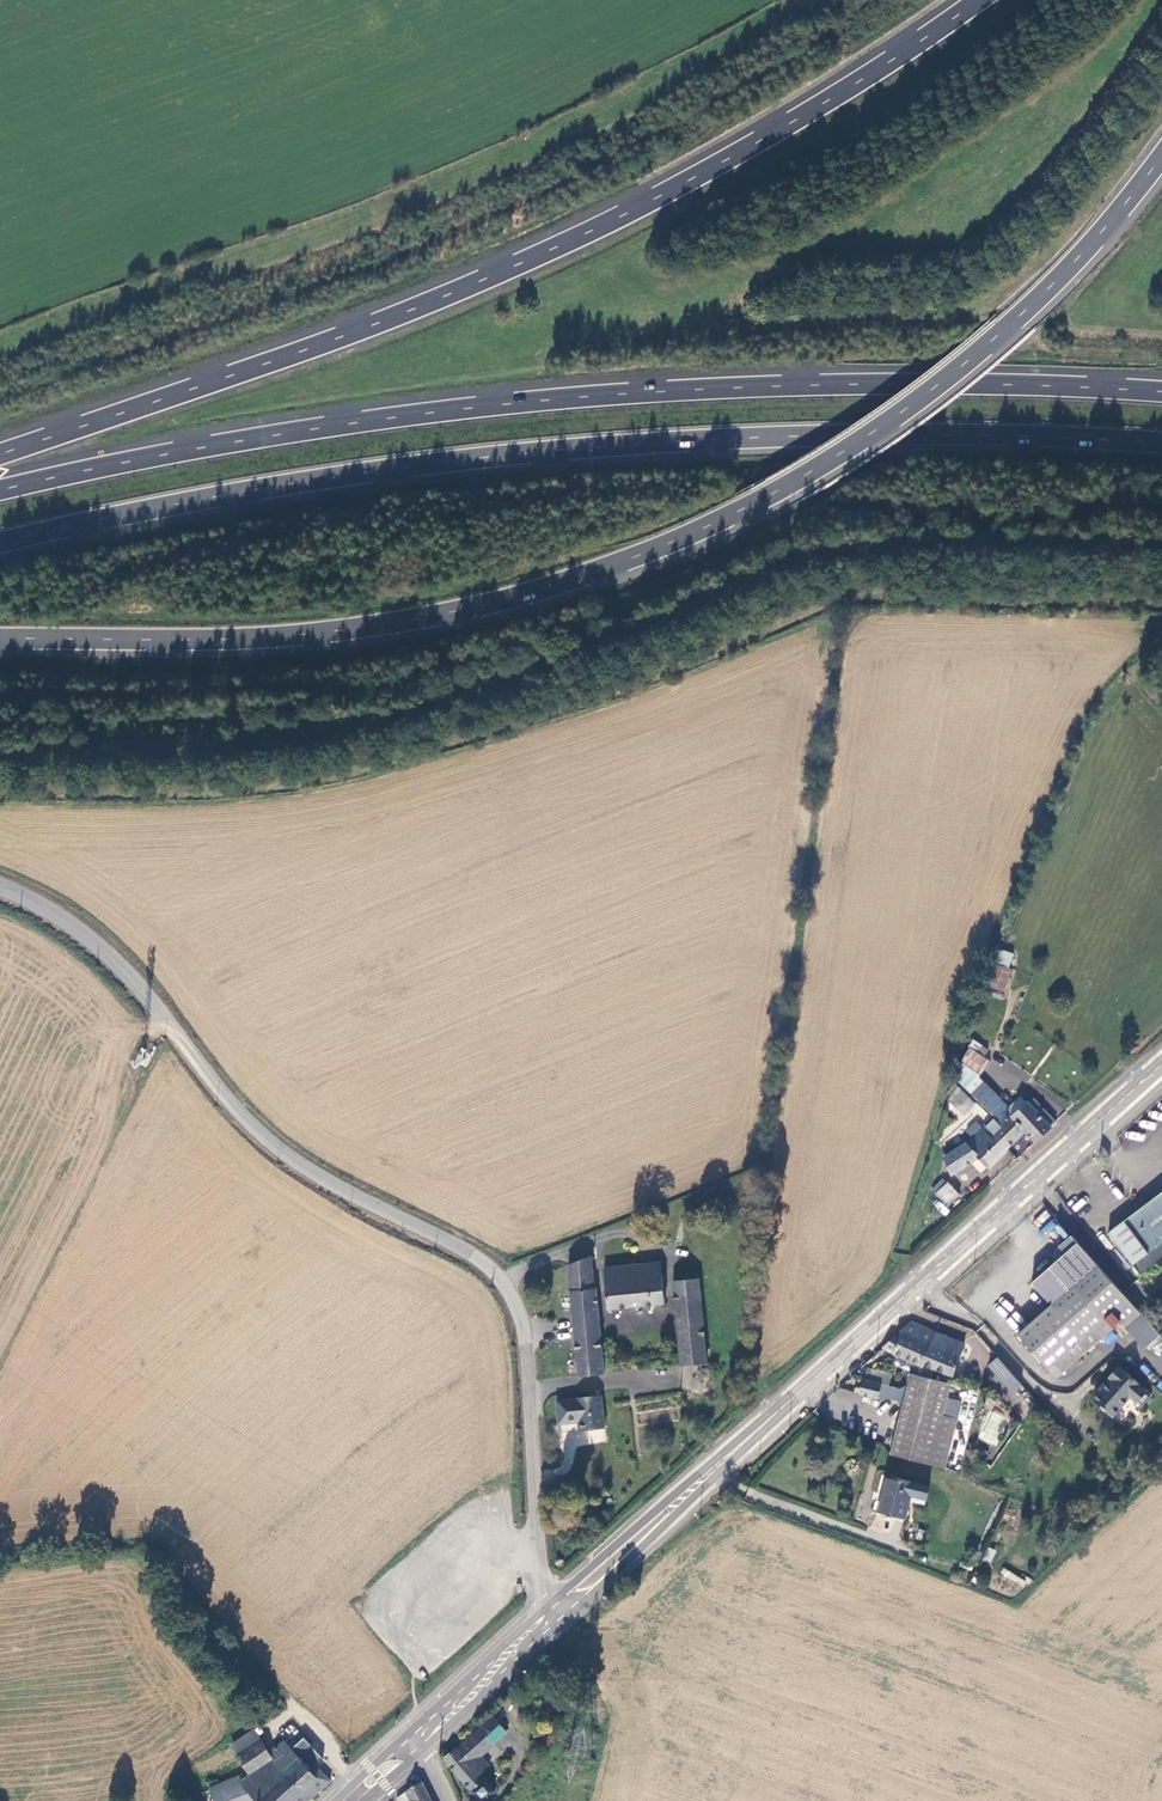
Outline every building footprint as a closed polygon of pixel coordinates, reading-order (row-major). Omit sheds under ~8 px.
[(995,948),(985,986),(1005,992),(1015,954),(995,948)] [(990,1062),(970,1047),(961,1060),(980,1075),(990,1062)] [(1000,1099),(985,1082),(973,1094),(988,1109),(1000,1099)] [(1020,1095),(1005,1108),(1013,1117),(1027,1105),(1028,1104),(1020,1095)] [(1033,1099),(1028,1104),(1027,1105),(1050,1128),(1056,1122),(1033,1099)] [(1005,1108),(993,1120),(1001,1129),(994,1135),(1008,1149),(1025,1133),(1035,1143),(1050,1128),(1027,1105),(1013,1117),(1005,1108)] [(987,1169),(1008,1149),(994,1135),(992,1137),(983,1129),(965,1145),(944,1159),(954,1174),(970,1164),(978,1159),(987,1169)] [(979,1175),(987,1169),(978,1159),(970,1164),(979,1175)] [(947,1184),(937,1195),(947,1205),(958,1195),(947,1184)] [(1161,1262),(1161,1193),(1112,1232),(1145,1275),(1161,1262)] [(1076,1211),(1088,1201),(1084,1196),(1071,1206),(1076,1211)] [(1161,1335),(1161,1334),(1075,1235),(1062,1246),(1069,1254),(1035,1283),(1055,1306),(1022,1336),(1059,1377),(1122,1322),(1146,1350),(1161,1335)] [(568,1266),(571,1292),(592,1291),(589,1259),(568,1266)] [(658,1265),(604,1269),(608,1307),(662,1303),(658,1265)] [(679,1366),(705,1364),(696,1281),(672,1283),(679,1366)] [(602,1374),(594,1291),(592,1291),(571,1292),(580,1376),(602,1374)] [(1004,1318),(1014,1307),(1005,1298),(994,1308),(1004,1318)] [(1005,1321),(1015,1330),(1025,1320),(1015,1311),(1005,1321)] [(936,1334),(912,1323),(907,1327),(902,1338),(897,1336),(881,1349),(921,1367),(922,1364),(936,1334)] [(964,1346),(936,1334),(922,1364),(951,1377),(964,1346)] [(1023,1388),(999,1361),(990,1369),(1014,1396),(1023,1388)] [(1115,1381),(1097,1401),(1116,1417),(1133,1397),(1140,1403),(1149,1391),(1121,1368),(1113,1379),(1115,1381)] [(887,1400),(894,1377),(866,1372),(859,1396),(884,1402),(884,1399),(887,1400)] [(916,1388),(919,1377),(917,1376),(910,1374),(909,1378),(907,1386),(916,1388)] [(901,1407),(889,1455),(888,1457),(928,1466),(941,1420),(948,1396),(933,1392),(937,1381),(919,1377),(916,1388),(907,1386),(909,1378),(894,1377),(887,1400),(896,1402),(899,1406),(901,1407)] [(577,1423),(577,1432),(604,1429),(601,1403),(600,1397),(556,1400),(559,1424),(577,1423)] [(954,1423),(941,1420),(928,1466),(942,1469),(954,1423)] [(991,1457),(981,1453),(978,1460),(987,1464),(991,1457)] [(925,1485),(885,1478),(880,1512),(905,1518),(910,1495),(923,1498),(925,1485)] [(990,1538),(982,1561),(1026,1578),(1031,1563),(1008,1553),(1010,1546),(990,1538)] [(494,1716),(482,1727),(481,1726),(443,1760),(472,1793),(473,1792),(480,1800),(487,1800),(498,1791),(489,1780),(483,1774),(492,1766),(484,1756),(497,1745),(497,1744),(509,1733),(494,1716)] [(260,1744),(237,1761),(250,1779),(251,1779),(252,1778),(284,1755),(289,1761),(294,1757),(282,1744),(267,1755),(260,1744)] [(292,1800),(315,1780),(309,1773),(294,1757),(289,1761),(284,1755),(252,1778),(268,1798),(264,1800),(291,1800),(292,1800)] [(309,1773),(315,1780),(292,1800),(310,1800),(328,1784),(315,1767),(309,1773)] [(268,1798),(252,1778),(251,1779),(250,1779),(242,1785),(238,1781),(221,1787),(226,1800),(264,1800),(268,1798)] [(423,1781),(407,1793),(410,1800),(433,1800),(423,1781)] [(221,1787),(209,1791),(213,1800),(226,1800),(221,1787)] [(209,1791),(202,1794),(205,1800),(213,1800),(209,1791)] [(407,1793),(396,1799),(398,1800),(410,1800),(407,1793)]
